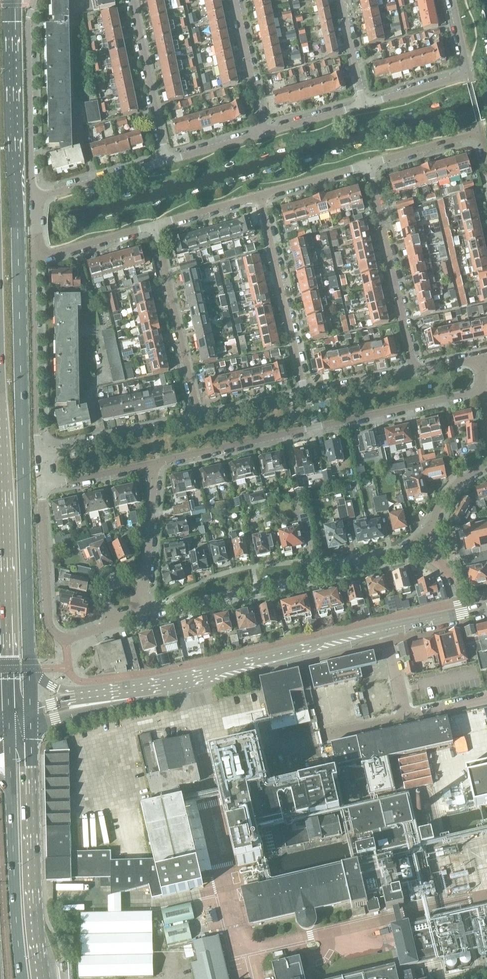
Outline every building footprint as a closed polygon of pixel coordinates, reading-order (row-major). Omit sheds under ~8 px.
[(94,11),(116,7),(114,0),(92,0),(94,11)] [(150,10),(170,6),(169,2),(163,3),(163,0),(148,0),(150,10)] [(256,12),(271,9),(269,0),(262,0),(254,2),(256,12)] [(318,13),(329,11),(327,0),(316,0),(318,13)] [(361,4),(363,14),(378,11),(376,0),(361,4)] [(54,21),(55,21),(69,21),(69,20),(69,2),(69,1),(68,1),(53,1),(54,21)] [(206,6),(208,16),(223,13),(221,3),(206,6)] [(418,14),(419,19),(436,15),(434,4),(419,7),(420,13),(418,14)] [(150,10),(152,20),(166,17),(165,11),(171,10),(170,6),(150,10)] [(256,12),(258,22),(273,19),(271,9),(256,12)] [(98,21),(99,25),(119,21),(117,11),(102,14),(103,20),(98,21)] [(318,13),(321,26),(332,24),(329,11),(318,13)] [(363,14),(365,24),(380,21),(378,11),(363,14)] [(208,16),(210,26),(225,23),(223,13),(208,16)] [(436,15),(419,19),(420,24),(422,24),(423,30),(438,27),(436,15)] [(152,20),(154,30),(174,26),(173,22),(168,23),(166,17),(152,20)] [(258,22),(260,32),(275,29),(273,19),(258,22)] [(105,28),(106,34),(121,31),(119,21),(99,25),(100,29),(105,28)] [(365,24),(367,34),(382,31),(380,21),(365,24)] [(210,26),(212,36),(227,33),(225,23),(210,26)] [(321,26),(324,39),(334,37),(332,24),(321,26)] [(50,148),(55,147),(70,147),(67,26),(55,27),(47,27),(49,27),(49,32),(46,32),(46,33),(47,33),(47,49),(47,50),(50,50),(50,56),(48,56),(50,56),(50,62),(47,62),(47,63),(48,63),(48,80),(48,81),(51,81),(51,87),(48,87),(51,87),(51,93),(48,93),(48,94),(49,112),(48,112),(48,113),(51,112),(52,118),(49,118),(49,119),(52,118),(52,124),(49,124),(49,125),(50,141),(49,141),(49,142),(52,142),(52,147),(50,147),(50,148)] [(154,30),(156,40),(171,37),(169,31),(175,30),(174,26),(154,30)] [(260,32),(262,42),(277,39),(275,29),(260,32)] [(102,41),(103,45),(123,41),(121,31),(106,34),(108,40),(102,41)] [(382,31),(367,34),(369,44),(384,41),(382,31)] [(212,36),(214,46),(229,43),(227,33),(212,36)] [(156,40),(158,51),(178,46),(177,42),(172,43),(171,37),(156,40)] [(334,37),(324,39),(328,58),(338,55),(334,37)] [(262,42),(265,52),(280,49),(277,39),(262,42)] [(431,49),(431,50),(432,50),(436,63),(435,64),(446,61),(442,47),(443,46),(441,40),(435,41),(437,47),(431,49)] [(109,48),(110,54),(125,51),(123,41),(103,45),(104,50),(109,48)] [(214,46),(216,56),(231,53),(229,43),(214,46)] [(158,51),(160,61),(175,58),(173,52),(179,51),(178,46),(158,51)] [(371,55),(379,52),(378,46),(369,49),(371,55)] [(265,52),(267,63),(282,59),(280,49),(265,52)] [(432,50),(431,50),(420,53),(424,67),(435,64),(436,63),(432,50)] [(106,62),(107,66),(127,62),(125,51),(110,54),(112,60),(106,62)] [(216,56),(218,66),(233,63),(231,53),(216,56)] [(420,53),(409,56),(413,70),(424,67),(420,53)] [(409,56),(398,59),(402,73),(413,70),(409,56)] [(160,61),(162,71),(182,67),(186,66),(185,62),(181,63),(176,64),(175,58),(160,61)] [(282,59),(267,63),(269,73),(284,70),(282,59)] [(398,59),(387,62),(391,74),(390,74),(391,76),(402,73),(398,59)] [(113,69),(115,75),(129,72),(127,62),(107,66),(108,70),(113,69)] [(391,74),(387,62),(373,66),(376,77),(390,74),(391,74)] [(218,66),(220,77),(235,73),(233,63),(218,66)] [(162,71),(164,81),(179,78),(178,72),(183,71),(182,67),(162,71)] [(331,77),(331,78),(332,78),(335,92),(335,93),(346,90),(342,75),(343,75),(341,68),(335,70),(337,76),(331,77)] [(110,82),(111,86),(131,82),(129,72),(115,75),(116,81),(110,82)] [(235,73),(220,77),(223,87),(238,84),(235,73)] [(164,81),(167,91),(186,87),(186,86),(186,83),(180,84),(179,78),(164,81)] [(332,78),(331,78),(320,81),(324,95),(335,92),(332,78)] [(320,81),(309,84),(313,98),(324,95),(320,81)] [(118,89),(119,95),(133,92),(131,82),(111,86),(112,90),(118,89)] [(309,84),(298,87),(302,101),(313,98),(309,84)] [(186,87),(167,91),(169,102),(183,99),(182,92),(187,91),(186,87)] [(298,87),(287,91),(290,102),(290,105),(302,101),(298,87)] [(290,102),(287,91),(273,95),(276,106),(290,102)] [(115,102),(116,106),(136,102),(133,92),(119,95),(120,101),(115,102)] [(231,106),(231,107),(235,121),(246,118),(242,104),(243,103),(241,97),(235,98),(237,104),(231,106)] [(136,102),(116,106),(116,110),(122,109),(123,115),(138,112),(136,102)] [(231,107),(220,110),(224,124),(235,121),(231,107)] [(220,110),(209,113),(213,127),(224,124),(220,110)] [(209,113),(198,116),(202,130),(213,127),(209,113)] [(198,116),(187,119),(190,131),(190,133),(202,130),(198,116)] [(190,131),(187,119),(173,123),(176,135),(190,131)] [(140,133),(127,137),(130,149),(130,148),(144,145),(140,133)] [(127,137),(115,140),(119,154),(131,151),(130,148),(130,149),(127,137)] [(115,140),(104,143),(108,155),(107,155),(108,157),(119,154),(115,140)] [(108,155),(104,143),(90,147),(94,159),(107,155),(108,155)] [(70,151),(57,154),(50,157),(54,172),(84,164),(80,148),(70,151)] [(467,157),(456,160),(460,176),(467,174),(467,175),(471,174),(467,157)] [(445,164),(449,179),(460,176),(456,160),(448,162),(448,164),(445,165),(445,164)] [(441,164),(434,166),(438,182),(449,179),(445,164),(444,164),(445,165),(442,166),(441,164)] [(422,168),(422,169),(423,169),(427,185),(438,182),(434,166),(434,165),(422,168)] [(412,173),(416,189),(427,185),(423,169),(422,169),(415,171),(416,173),(413,174),(412,173)] [(409,173),(401,175),(406,192),(416,189),(412,173),(412,174),(409,175),(409,173)] [(406,192),(401,175),(390,179),(395,196),(399,194),(406,192)] [(462,184),(464,190),(474,188),(473,182),(462,184)] [(358,188),(347,191),(352,207),(353,211),(358,209),(358,211),(364,210),(358,188)] [(336,194),(336,195),(341,210),(352,207),(347,191),(339,193),(340,195),(337,196),(336,194)] [(453,203),(454,206),(474,202),(473,199),(474,198),(473,194),(472,193),(471,192),(457,196),(459,201),(453,203)] [(325,197),(330,213),(341,210),(336,195),(336,196),(333,197),(333,195),(325,197)] [(325,196),(314,199),(314,200),(319,216),(330,213),(325,197),(325,196)] [(304,204),(308,219),(319,216),(314,200),(307,202),(307,204),(304,205),(304,204)] [(410,206),(408,200),(396,204),(397,209),(410,206)] [(456,217),(462,215),(477,212),(476,208),(475,207),(474,202),(454,206),(454,207),(453,207),(456,217)] [(300,204),(292,206),(297,222),(308,219),(304,204),(303,204),(304,205),(301,206),(300,204)] [(292,206),(281,209),(286,227),(291,225),(290,224),(297,222),(292,206)] [(412,209),(398,213),(400,222),(419,218),(418,214),(413,215),(412,209)] [(458,222),(459,226),(478,222),(477,218),(478,217),(477,212),(462,215),(463,221),(458,222)] [(419,218),(400,222),(402,231),(416,228),(415,223),(420,222),(419,218)] [(240,222),(239,222),(244,239),(255,236),(250,219),(245,220),(245,219),(239,220),(240,222)] [(229,225),(228,225),(233,242),(244,239),(239,222),(234,223),(234,222),(229,224),(229,225)] [(466,231),(466,234),(481,231),(480,227),(479,226),(478,222),(459,226),(460,232),(466,231)] [(345,233),(346,238),(368,233),(367,228),(368,227),(367,224),(366,223),(350,226),(351,232),(345,233)] [(218,228),(217,228),(222,245),(233,242),(228,225),(223,226),(223,225),(218,227),(218,228)] [(416,228),(402,231),(404,241),(425,236),(423,227),(416,228)] [(207,231),(206,231),(211,248),(222,245),(217,228),(213,230),(212,228),(207,230),(207,231)] [(330,237),(331,238),(338,236),(337,230),(329,232),(330,237)] [(196,234),(195,235),(200,251),(211,248),(206,231),(202,233),(201,231),(196,233),(196,234)] [(301,237),(299,231),(287,235),(289,240),(301,237)] [(462,241),(463,245),(483,241),(482,237),(482,236),(481,231),(466,234),(468,240),(462,241)] [(436,234),(435,234),(436,239),(438,238),(439,243),(444,242),(443,237),(442,232),(436,234)] [(326,233),(320,234),(321,241),(328,239),(326,233)] [(353,240),(355,246),(370,242),(371,241),(370,238),(369,237),(368,233),(346,238),(347,242),(353,240)] [(185,237),(184,238),(189,254),(200,251),(195,235),(191,236),(190,234),(185,236),(185,237)] [(425,236),(404,241),(407,250),(427,245),(425,236)] [(189,254),(184,238),(180,239),(179,238),(174,239),(175,240),(173,241),(173,242),(171,242),(173,248),(175,247),(178,258),(184,256),(187,263),(191,262),(189,254)] [(292,253),(308,249),(314,248),(312,238),(290,243),(291,248),(291,249),(291,252),(292,253)] [(469,248),(471,254),(486,250),(485,246),(483,245),(483,241),(463,245),(464,250),(469,248)] [(350,253),(351,257),(372,252),(371,247),(372,246),(371,243),(370,243),(370,242),(355,246),(356,251),(350,253)] [(253,244),(246,246),(247,252),(255,250),(253,244)] [(427,245),(407,250),(409,259),(429,255),(427,245)] [(141,248),(130,252),(135,268),(150,264),(148,259),(144,260),(141,248)] [(294,258),(295,263),(316,258),(315,253),(309,255),(308,249),(292,253),(293,254),(292,254),(293,258),(294,258)] [(467,261),(468,265),(486,260),(486,256),(486,255),(486,250),(471,254),(472,259),(467,261)] [(130,252),(120,254),(124,271),(135,268),(130,252)] [(358,260),(359,265),(375,262),(374,261),(375,260),(374,257),(373,257),(372,252),(351,257),(352,261),(358,260)] [(334,254),(337,267),(343,266),(340,253),(334,254)] [(120,254),(109,257),(114,274),(124,271),(120,254)] [(429,255),(409,259),(411,269),(431,264),(429,255)] [(109,257),(99,260),(103,277),(114,274),(109,257)] [(237,262),(239,272),(261,267),(259,257),(242,261),(237,262)] [(316,258),(295,263),(296,267),(295,268),(296,271),(297,271),(297,272),(312,269),(311,263),(317,262),(316,258)] [(103,277),(99,260),(88,263),(92,280),(103,277)] [(472,274),(486,271),(486,261),(486,260),(468,265),(470,274),(472,274)] [(187,263),(180,265),(182,271),(192,268),(191,262),(187,263)] [(227,262),(221,263),(224,276),(230,274),(227,262)] [(375,262),(359,265),(360,271),(354,272),(355,276),(377,272),(376,267),(376,266),(376,263),(375,262)] [(431,264),(411,269),(413,278),(432,274),(433,274),(431,264)] [(239,272),(242,282),(264,277),(261,267),(239,272)] [(61,285),(62,289),(63,289),(62,288),(80,288),(80,289),(81,289),(81,288),(81,284),(80,279),(80,276),(78,276),(78,271),(72,272),(60,272),(60,273),(53,273),(53,285),(61,285)] [(185,287),(185,288),(200,284),(200,282),(201,282),(199,271),(182,274),(182,275),(181,275),(183,282),(184,282),(185,286),(185,287)] [(297,275),(297,276),(298,279),(299,280),(300,284),(318,280),(321,280),(320,275),(314,277),(313,271),(297,274),(297,275)] [(480,282),(486,281),(486,271),(472,274),(473,278),(479,277),(480,282)] [(363,282),(364,287),(380,283),(379,283),(380,282),(379,279),(378,278),(377,273),(356,278),(357,283),(363,282)] [(432,274),(413,278),(415,288),(429,284),(428,279),(433,278),(432,274)] [(133,277),(134,284),(149,281),(148,275),(137,278),(137,276),(133,277)] [(249,284),(251,290),(266,286),(264,277),(242,282),(242,285),(249,284)] [(318,280),(300,284),(301,289),(300,290),(301,292),(301,293),(301,294),(302,294),(302,295),(318,291),(319,292),(322,291),(324,291),(322,284),(321,280),(318,280)] [(477,293),(486,291),(486,281),(480,282),(481,288),(476,289),(477,293)] [(359,294),(360,298),(382,293),(381,289),(381,288),(381,285),(380,284),(380,283),(364,287),(365,293),(359,294)] [(185,292),(187,299),(203,295),(200,284),(185,288),(186,292),(185,292)] [(429,284),(415,288),(417,297),(436,293),(435,289),(430,290),(429,284)] [(129,295),(130,299),(151,294),(150,290),(151,289),(150,286),(149,286),(149,285),(133,288),(135,294),(129,295)] [(245,297),(246,301),(268,296),(266,286),(251,290),(252,296),(245,297)] [(477,293),(478,297),(483,296),(484,302),(486,301),(486,291),(477,293)] [(334,293),(337,305),(342,304),(340,292),(334,293)] [(436,293),(417,297),(418,302),(419,305),(419,306),(433,303),(432,299),(432,297),(437,296),(442,295),(441,292),(436,293)] [(234,293),(228,294),(231,304),(235,303),(237,303),(234,293)] [(304,302),(305,307),(326,302),(325,298),(319,299),(318,293),(302,297),(303,298),(302,299),(303,302),(304,302)] [(367,301),(368,307),(384,303),(384,302),(384,301),(384,298),(383,298),(382,293),(360,298),(361,302),(367,301)] [(130,299),(132,309),(154,304),(153,299),(152,299),(151,294),(130,299)] [(189,305),(190,309),(205,306),(203,295),(187,299),(188,306),(189,305)] [(268,296),(246,301),(247,305),(254,303),(255,309),(270,306),(268,296)] [(63,407),(77,407),(78,407),(78,406),(77,406),(76,309),(78,309),(81,309),(81,297),(78,297),(75,297),(55,297),(55,306),(58,306),(58,312),(56,312),(56,313),(58,312),(58,318),(55,318),(55,319),(56,319),(56,338),(59,338),(59,344),(56,344),(59,344),(59,350),(56,350),(56,351),(57,369),(56,369),(56,370),(59,369),(59,375),(57,375),(57,376),(59,376),(59,381),(56,381),(56,382),(57,382),(57,400),(57,401),(60,401),(60,406),(57,406),(57,407),(63,407)] [(117,302),(111,304),(113,313),(119,312),(117,302)] [(326,302),(305,307),(306,311),(305,312),(306,316),(307,316),(307,317),(323,314),(321,308),(327,306),(326,302)] [(364,313),(365,318),(386,313),(385,308),(386,307),(385,304),(384,303),(368,307),(370,312),(364,313)] [(433,303),(419,306),(421,316),(441,311),(440,307),(434,308),(433,303)] [(132,309),(134,318),(156,313),(155,309),(155,308),(154,304),(132,309)] [(190,314),(192,320),(208,317),(205,306),(190,309),(191,313),(190,314)] [(250,319),(251,322),(273,318),(271,308),(256,311),(257,317),(250,319)] [(136,328),(138,327),(158,323),(158,318),(157,318),(156,313),(134,318),(136,328)] [(386,313),(365,318),(366,322),(372,320),(373,326),(389,323),(388,322),(389,321),(388,318),(387,317),(386,313)] [(309,325),(310,329),(331,324),(330,320),(324,322),(323,316),(308,319),(308,320),(307,321),(308,324),(309,325)] [(434,322),(433,316),(422,319),(423,325),(434,322)] [(194,327),(195,331),(210,328),(208,317),(192,320),(193,327),(194,327)] [(259,325),(260,331),(275,327),(273,318),(251,322),(252,326),(259,325)] [(481,321),(470,323),(474,340),(478,339),(479,340),(484,339),(484,338),(485,338),(481,321)] [(140,337),(144,336),(161,332),(158,323),(138,327),(138,329),(136,329),(138,336),(140,336),(140,337)] [(470,323),(459,326),(462,343),(467,342),(468,342),(473,341),(472,340),(474,340),(470,323)] [(331,324),(310,329),(311,334),(310,335),(311,338),(312,339),(312,340),(328,336),(326,330),(332,329),(331,324)] [(459,326),(448,328),(451,345),(456,344),(456,345),(462,344),(461,343),(462,343),(459,326)] [(255,338),(255,342),(277,337),(275,327),(260,331),(261,336),(255,338)] [(195,335),(197,342),(213,338),(210,328),(195,331),(196,335),(195,335)] [(448,328),(436,331),(440,348),(441,347),(445,346),(445,347),(450,346),(450,345),(451,345),(448,328)] [(102,332),(106,351),(118,348),(113,329),(102,332)] [(123,331),(118,332),(119,337),(119,339),(126,338),(124,331),(123,331)] [(440,348),(436,331),(421,334),(423,343),(427,342),(429,350),(434,349),(434,350),(439,349),(439,348),(440,348)] [(140,343),(140,347),(162,342),(161,338),(162,337),(161,332),(144,336),(146,341),(140,343)] [(238,338),(241,351),(247,350),(244,336),(238,338)] [(277,337),(255,342),(256,345),(263,344),(265,350),(280,347),(277,337)] [(199,349),(200,353),(215,349),(213,338),(197,342),(198,349),(199,349)] [(325,346),(323,341),(323,340),(312,343),(314,350),(325,347),(325,346)] [(393,340),(382,343),(386,360),(391,358),(391,359),(396,358),(396,357),(397,357),(393,340)] [(143,356),(149,355),(165,351),(164,347),(163,346),(162,342),(140,347),(143,356)] [(382,343),(371,345),(375,362),(380,361),(380,362),(385,360),(386,359),(386,360),(382,343)] [(371,345),(360,348),(364,364),(368,363),(369,364),(374,363),(374,362),(375,362),(371,345)] [(215,349),(200,353),(201,356),(200,357),(201,363),(202,363),(203,364),(217,360),(216,354),(227,352),(225,347),(215,349)] [(118,348),(106,351),(107,356),(119,354),(118,348)] [(360,348),(349,350),(352,367),(357,366),(363,365),(362,364),(364,364),(360,348)] [(279,350),(275,351),(270,352),(271,358),(280,356),(279,350)] [(349,350),(338,353),(341,369),(346,368),(346,369),(351,368),(351,367),(352,367),(349,350)] [(144,362),(145,366),(166,361),(165,357),(166,356),(165,351),(149,355),(150,360),(144,362)] [(338,353),(326,355),(330,372),(330,371),(335,370),(335,371),(340,370),(340,369),(341,369),(338,353)] [(330,372),(326,355),(315,358),(319,374),(324,373),(324,374),(329,373),(329,372),(330,372)] [(166,361),(145,366),(147,376),(169,371),(168,370),(169,369),(168,366),(167,365),(166,361)] [(283,364),(272,367),(276,383),(277,383),(277,384),(282,383),(282,382),(287,381),(283,364)] [(206,366),(207,373),(215,372),(214,365),(206,366)] [(272,367),(261,369),(265,386),(266,386),(271,385),(276,383),(272,367)] [(126,370),(128,380),(129,380),(134,379),(133,372),(132,369),(128,370),(126,370)] [(261,369),(250,372),(254,388),(255,388),(255,389),(260,388),(260,387),(265,386),(261,369)] [(250,372),(239,374),(243,391),(244,391),(249,390),(249,389),(254,388),(250,372)] [(239,374),(228,377),(231,393),(233,393),(233,394),(238,393),(238,392),(243,391),(239,374)] [(124,375),(112,377),(113,383),(125,380),(124,375)] [(165,375),(160,376),(160,378),(161,379),(161,381),(161,382),(161,383),(163,390),(166,407),(169,407),(169,406),(171,406),(172,407),(175,406),(176,405),(177,405),(174,390),(173,388),(172,388),(168,389),(166,383),(165,378),(167,377),(167,375),(165,375)] [(228,377),(217,379),(220,396),(222,396),(227,395),(227,394),(231,393),(228,377)] [(220,396),(217,379),(205,382),(209,398),(210,398),(211,399),(216,398),(215,397),(220,396)] [(163,390),(152,393),(156,409),(160,408),(162,409),(165,409),(166,407),(163,390)] [(152,393),(142,395),(146,413),(150,412),(151,411),(156,409),(152,393)] [(141,395),(131,397),(135,414),(140,413),(141,414),(146,413),(142,395),(141,395)] [(131,397),(121,400),(125,417),(129,416),(130,415),(135,414),(131,397)] [(121,400),(110,402),(114,418),(119,417),(120,418),(125,417),(121,400)] [(110,402),(99,404),(103,421),(104,420),(106,421),(109,421),(109,419),(114,418),(110,402)] [(77,411),(64,413),(56,415),(60,431),(91,424),(87,408),(77,411)] [(466,424),(467,427),(474,426),(473,421),(474,421),(471,411),(453,415),(455,425),(466,423),(466,424)] [(438,419),(428,421),(431,438),(432,443),(443,441),(442,436),(438,419)] [(421,423),(417,423),(421,441),(422,446),(432,443),(431,438),(428,421),(421,423)] [(401,428),(397,429),(401,451),(406,450),(405,445),(412,444),(408,427),(407,427),(406,426),(401,427),(401,428)] [(474,426),(467,427),(468,446),(468,451),(478,450),(478,445),(477,426),(474,426)] [(446,429),(449,440),(455,438),(452,427),(446,429)] [(401,451),(397,429),(392,430),(392,429),(387,430),(387,431),(386,431),(389,448),(396,446),(397,452),(401,451)] [(363,436),(358,437),(359,442),(360,446),(358,446),(359,451),(360,453),(363,452),(365,452),(378,449),(377,444),(376,437),(375,434),(370,435),(369,434),(364,435),(364,436),(363,436)] [(451,441),(453,450),(459,449),(457,440),(451,441)] [(342,444),(343,446),(340,447),(339,442),(333,443),(333,442),(327,443),(327,444),(326,445),(330,465),(343,462),(341,452),(344,451),(343,444),(342,444)] [(444,446),(446,457),(452,456),(449,444),(444,446)] [(295,451),(299,468),(296,469),(297,476),(292,477),(295,490),(304,488),(301,476),(306,475),(314,474),(312,466),(313,466),(309,448),(307,448),(306,448),(303,448),(302,449),(295,451)] [(272,456),(271,456),(275,473),(285,471),(286,471),(286,470),(282,453),(279,454),(277,454),(274,455),(272,455),(272,456)] [(264,457),(260,458),(264,475),(265,478),(276,476),(275,474),(275,473),(271,456),(270,456),(269,456),(268,456),(265,457),(264,457)] [(243,462),(242,462),(245,480),(256,477),(256,475),(252,460),(249,461),(248,460),(244,461),(243,462)] [(404,481),(408,500),(415,499),(428,496),(425,483),(446,478),(443,461),(421,466),(406,470),(406,472),(404,477),(407,478),(407,480),(404,481)] [(245,480),(242,462),(240,463),(240,462),(239,462),(235,463),(234,464),(231,465),(235,482),(245,480)] [(399,471),(398,465),(388,467),(389,473),(399,471)] [(213,469),(212,469),(216,486),(227,484),(223,466),(219,467),(218,467),(214,468),(213,468),(213,469)] [(362,467),(356,468),(358,479),(365,477),(363,467),(362,467)] [(216,486),(212,469),(211,469),(209,469),(206,470),(205,470),(201,471),(205,489),(216,486)] [(333,483),(332,477),(331,471),(323,472),(326,485),(333,483)] [(184,475),(183,475),(186,493),(197,490),(193,473),(190,474),(189,473),(185,474),(184,475)] [(186,493),(183,475),(181,476),(181,475),(180,475),(176,476),(175,477),(172,478),(175,495),(186,493)] [(476,502),(477,505),(479,508),(486,507),(484,500),(486,499),(486,482),(485,483),(483,486),(477,487),(476,490),(477,494),(476,496),(478,501),(476,502)] [(126,488),(124,488),(128,505),(139,503),(135,486),(132,486),(127,487),(126,487),(126,488)] [(128,505),(124,488),(123,488),(117,489),(117,490),(113,490),(117,508),(128,505)] [(96,494),(95,495),(98,512),(109,509),(106,492),(102,493),(102,492),(96,494)] [(98,512),(95,495),(93,495),(93,494),(88,495),(87,496),(84,497),(88,514),(98,512)] [(256,495),(249,496),(251,504),(258,502),(256,495)] [(385,496),(378,498),(382,512),(388,511),(385,496)] [(382,512),(378,498),(373,499),(376,513),(382,512)] [(71,499),(65,501),(69,519),(75,518),(77,523),(81,522),(76,500),(71,501),(71,499)] [(349,519),(345,502),(344,499),(338,500),(340,508),(338,508),(341,521),(349,519)] [(457,512),(454,517),(462,521),(464,518),(467,520),(470,514),(476,513),(476,511),(476,508),(474,507),(471,506),(469,502),(469,501),(464,499),(462,502),(461,502),(459,506),(457,510),(458,510),(457,512)] [(69,519),(65,501),(58,502),(59,503),(53,504),(58,527),(63,526),(62,521),(69,519)] [(349,519),(355,518),(352,501),(346,502),(349,519)] [(173,508),(175,516),(191,513),(188,502),(183,503),(183,506),(173,508)] [(391,514),(390,515),(391,518),(389,519),(390,525),(392,524),(393,532),(406,529),(403,514),(401,508),(395,509),(396,512),(394,512),(392,513),(391,514)] [(130,513),(132,525),(138,523),(136,512),(130,513)] [(211,514),(202,515),(203,522),(212,520),(211,514)] [(312,532),(308,514),(300,516),(304,533),(312,532)] [(166,522),(169,535),(175,534),(176,536),(189,533),(186,518),(166,522)] [(371,541),(368,524),(366,519),(354,522),(358,544),(363,543),(364,543),(366,544),(368,544),(370,542),(370,541),(371,541)] [(375,522),(368,524),(371,541),(372,541),(373,541),(375,542),(377,542),(379,540),(379,539),(384,538),(380,519),(374,520),(375,522)] [(466,552),(467,556),(466,556),(469,567),(486,563),(486,522),(474,525),(466,527),(467,527),(460,529),(462,537),(459,538),(461,544),(463,544),(465,552),(466,552)] [(330,549),(332,549),(334,550),(338,549),(339,548),(339,547),(341,547),(340,545),(345,544),(343,532),(346,532),(344,524),(325,528),(326,530),(322,531),(321,533),(322,537),(324,538),(327,537),(330,549)] [(292,548),(303,546),(298,525),(293,526),(294,530),(279,533),(280,537),(282,543),(283,550),(284,550),(285,554),(292,552),(291,549),(292,549),(292,548)] [(89,530),(91,537),(102,534),(101,527),(89,530)] [(90,558),(90,559),(95,558),(100,571),(108,568),(108,567),(112,566),(104,545),(108,544),(104,534),(77,544),(80,552),(87,550),(90,558)] [(230,543),(233,543),(236,559),(241,558),(242,560),(247,559),(247,557),(248,557),(246,547),(251,546),(248,536),(246,536),(244,538),(245,539),(238,541),(236,534),(228,535),(230,543)] [(257,537),(253,538),(252,534),(248,534),(251,546),(255,545),(257,557),(270,555),(269,550),(273,549),(271,537),(267,538),(266,535),(262,536),(261,535),(258,536),(257,537)] [(55,539),(56,545),(73,541),(72,535),(55,539)] [(113,556),(116,554),(119,561),(131,556),(128,549),(133,548),(128,536),(123,538),(124,540),(113,545),(112,542),(108,544),(113,556)] [(210,558),(214,557),(215,564),(217,564),(219,566),(222,565),(223,563),(227,562),(225,551),(226,550),(225,544),(224,544),(223,541),(219,542),(219,543),(217,543),(216,542),(215,542),(211,543),(210,543),(209,545),(208,545),(210,558)] [(164,546),(167,559),(173,558),(174,560),(181,558),(180,556),(187,555),(184,542),(164,546)] [(206,559),(210,558),(207,545),(199,546),(197,552),(197,553),(190,554),(194,573),(205,571),(204,568),(208,568),(206,559)] [(78,566),(76,573),(90,576),(91,569),(78,566)] [(166,582),(167,586),(177,583),(176,579),(185,577),(181,566),(173,568),(173,567),(164,570),(165,573),(162,574),(165,583),(166,582)] [(468,571),(471,581),(470,582),(470,585),(472,586),(472,588),(486,585),(486,566),(468,571)] [(71,581),(69,588),(87,592),(87,591),(88,590),(89,586),(88,585),(89,580),(72,576),(69,576),(70,572),(61,570),(59,580),(64,581),(64,579),(71,581)] [(402,591),(403,595),(411,593),(410,589),(406,572),(404,573),(403,572),(400,572),(399,574),(393,575),(397,592),(402,591)] [(371,597),(373,601),(380,599),(379,595),(388,593),(384,577),(375,579),(374,579),(372,578),(369,579),(368,580),(366,581),(371,597)] [(418,582),(422,597),(438,593),(436,584),(431,585),(430,579),(428,579),(427,578),(424,579),(423,580),(418,582)] [(350,603),(347,604),(348,610),(352,609),(351,603),(358,601),(359,606),(364,605),(359,584),(353,585),(351,584),(349,585),(348,587),(346,587),(350,603)] [(332,591),(327,592),(331,610),(335,609),(336,613),(344,611),(343,607),(339,589),(337,590),(337,588),(332,589),(332,591)] [(448,599),(446,589),(440,590),(442,600),(448,599)] [(75,594),(59,591),(60,602),(72,605),(70,613),(86,617),(86,616),(88,614),(89,611),(88,609),(88,608),(86,608),(88,601),(85,600),(86,596),(75,594)] [(331,610),(327,592),(321,594),(321,592),(316,593),(316,595),(314,595),(318,613),(319,612),(320,617),(328,615),(327,611),(331,610)] [(400,596),(394,597),(397,610),(403,609),(400,596)] [(294,600),(298,617),(305,615),(306,619),(308,619),(310,627),(312,627),(313,627),(313,626),(314,626),(314,628),(318,627),(316,620),(312,621),(307,597),(301,599),(299,598),(296,599),(295,600),(294,600)] [(397,610),(394,597),(388,599),(389,605),(385,606),(387,613),(397,610)] [(291,619),(298,617),(294,600),(293,601),(291,600),(288,600),(287,602),(281,603),(286,624),(291,623),(291,619)] [(260,608),(263,619),(264,623),(264,626),(277,623),(273,605),(267,606),(266,605),(263,606),(261,608),(260,608)] [(237,631),(238,640),(242,639),(242,635),(249,633),(250,637),(262,634),(259,624),(264,623),(263,619),(259,620),(258,618),(254,618),(252,610),(243,612),(242,611),(239,610),(237,612),(237,614),(240,630),(237,631)] [(215,617),(219,634),(232,631),(228,614),(222,616),(221,615),(218,615),(216,617),(215,617)] [(198,621),(194,622),(198,638),(202,637),(211,635),(207,619),(205,619),(203,618),(202,619),(200,620),(198,621)] [(198,638),(194,622),(190,623),(190,622),(188,623),(187,622),(185,623),(183,624),(182,624),(185,641),(194,639),(198,638)] [(476,653),(466,656),(468,662),(478,660),(481,671),(486,670),(486,625),(476,628),(482,652),(476,653)] [(163,630),(161,630),(165,647),(165,646),(167,653),(178,650),(177,644),(178,643),(174,627),(168,628),(166,627),(163,628),(163,630)] [(474,643),(476,653),(482,652),(476,628),(460,632),(463,646),(474,643)] [(140,636),(140,637),(144,652),(156,648),(152,633),(151,633),(150,632),(145,634),(145,635),(141,636),(140,635),(140,636)] [(460,632),(435,638),(443,667),(443,664),(466,658),(466,661),(467,661),(460,632)] [(425,641),(424,641),(428,659),(433,657),(438,656),(434,639),(433,639),(431,639),(430,639),(429,639),(426,640),(425,641)] [(133,641),(98,650),(104,672),(115,669),(116,673),(127,672),(126,666),(134,664),(135,667),(133,668),(133,671),(140,670),(133,641)] [(421,641),(409,643),(412,657),(413,662),(414,664),(428,661),(428,659),(424,641),(421,641)] [(409,643),(399,646),(400,653),(401,658),(402,659),(403,659),(405,664),(413,662),(412,657),(409,643)] [(168,653),(162,654),(165,666),(171,664),(169,658),(168,653)] [(309,668),(314,690),(363,679),(360,668),(370,666),(368,656),(358,659),(358,657),(350,659),(350,657),(341,659),(341,661),(340,661),(340,659),(335,660),(331,662),(331,663),(330,663),(330,662),(320,664),(321,665),(309,668)] [(414,664),(413,662),(405,664),(407,676),(416,674),(414,664)] [(306,669),(299,671),(304,692),(311,690),(306,669)] [(304,692),(299,671),(260,680),(269,721),(309,711),(307,704),(304,692)] [(311,691),(305,692),(308,706),(314,704),(311,691)] [(336,767),(329,769),(330,772),(330,773),(331,773),(337,772),(338,772),(336,773),(337,781),(342,804),(360,800),(351,763),(362,761),(370,796),(395,791),(388,758),(453,744),(448,718),(331,744),(336,767)] [(54,752),(45,752),(45,753),(46,789),(46,801),(46,805),(46,838),(47,838),(47,853),(47,860),(46,860),(46,881),(70,880),(72,880),(71,878),(73,878),(100,877),(100,886),(105,886),(108,886),(111,886),(117,886),(117,894),(122,892),(140,888),(149,886),(152,899),(172,894),(173,894),(190,890),(187,877),(200,873),(195,849),(188,820),(186,811),(182,797),(181,798),(178,787),(193,783),(193,784),(194,784),(201,783),(201,782),(200,776),(199,776),(197,770),(189,737),(165,742),(158,744),(153,745),(150,733),(137,736),(151,793),(152,798),(153,805),(150,805),(149,806),(142,807),(142,808),(143,808),(146,822),(149,835),(154,861),(111,862),(111,852),(71,853),(71,846),(71,836),(70,798),(69,753),(70,753),(70,751),(69,751),(54,752)] [(66,741),(52,746),(54,752),(69,751),(66,741)] [(210,752),(210,754),(211,753),(213,761),(212,761),(212,762),(213,762),(215,769),(214,770),(214,771),(215,771),(217,778),(216,779),(216,780),(217,780),(219,787),(218,787),(219,789),(221,796),(220,796),(220,798),(221,798),(222,801),(223,805),(222,805),(222,806),(224,806),(225,814),(225,815),(225,816),(226,816),(226,818),(228,824),(227,824),(227,826),(228,826),(230,834),(229,834),(229,836),(230,835),(231,839),(232,844),(231,844),(232,845),(234,853),(234,854),(234,855),(235,855),(237,864),(236,864),(237,866),(238,865),(238,866),(262,860),(262,859),(263,859),(263,858),(260,849),(262,849),(261,847),(260,847),(258,839),(259,839),(259,837),(258,838),(257,832),(256,829),(257,829),(257,828),(329,812),(333,811),(340,809),(333,782),(336,782),(337,781),(336,773),(338,772),(337,772),(331,773),(330,773),(330,772),(320,774),(268,786),(257,741),(210,752)] [(433,784),(428,763),(426,752),(398,759),(405,790),(433,784)] [(213,762),(195,761),(197,769),(215,769),(213,762)] [(465,767),(474,808),(486,805),(486,762),(465,767)] [(372,833),(375,844),(377,854),(408,847),(434,840),(431,827),(415,831),(413,824),(407,797),(407,798),(381,804),(380,804),(349,812),(349,811),(348,811),(354,838),(355,837),(372,833)] [(415,803),(412,805),(411,807),(410,810),(411,814),(413,816),(414,818),(417,819),(420,819),(423,819),(425,817),(426,816),(427,814),(428,811),(428,809),(427,806),(425,804),(422,802),(420,802),(417,802),(415,803)] [(278,830),(282,849),(287,848),(342,835),(338,816),(318,820),(306,823),(278,830)] [(377,854),(375,844),(356,848),(358,858),(377,854)] [(296,914),(313,910),(351,902),(352,908),(367,905),(369,913),(379,911),(377,902),(374,902),(373,896),(383,894),(387,909),(394,908),(394,910),(399,909),(398,907),(404,905),(401,890),(433,882),(425,848),(269,884),(242,890),(251,925),(296,914)] [(437,896),(434,883),(407,889),(410,902),(437,896)] [(111,895),(108,896),(108,913),(121,913),(122,892),(117,894),(117,886),(111,886),(111,895)] [(75,905),(71,905),(71,909),(89,909),(88,898),(75,898),(75,905)] [(191,904),(161,911),(165,926),(195,919),(191,904)] [(352,911),(353,917),(366,914),(364,908),(352,911)] [(313,910),(296,914),(298,922),(300,926),(303,929),(307,930),(311,929),(314,926),(316,922),(315,918),(313,910)] [(97,913),(78,914),(79,978),(80,978),(95,978),(153,977),(152,912),(128,913),(121,913),(108,913),(104,913),(97,913)] [(433,917),(433,916),(408,922),(418,964),(432,960),(443,958),(443,957),(442,957),(433,917)] [(402,924),(401,921),(397,922),(397,925),(391,926),(401,968),(418,964),(408,922),(402,924)] [(188,924),(164,929),(167,945),(192,939),(188,924)] [(197,957),(192,959),(193,964),(192,964),(195,978),(229,978),(219,936),(193,942),(197,957)] [(276,978),(305,978),(300,958),(272,965),(276,978)] [(395,966),(342,978),(398,978),(395,966)] [(421,978),(424,977),(422,970),(414,972),(415,972),(404,974),(402,967),(398,969),(400,978),(421,978)]
